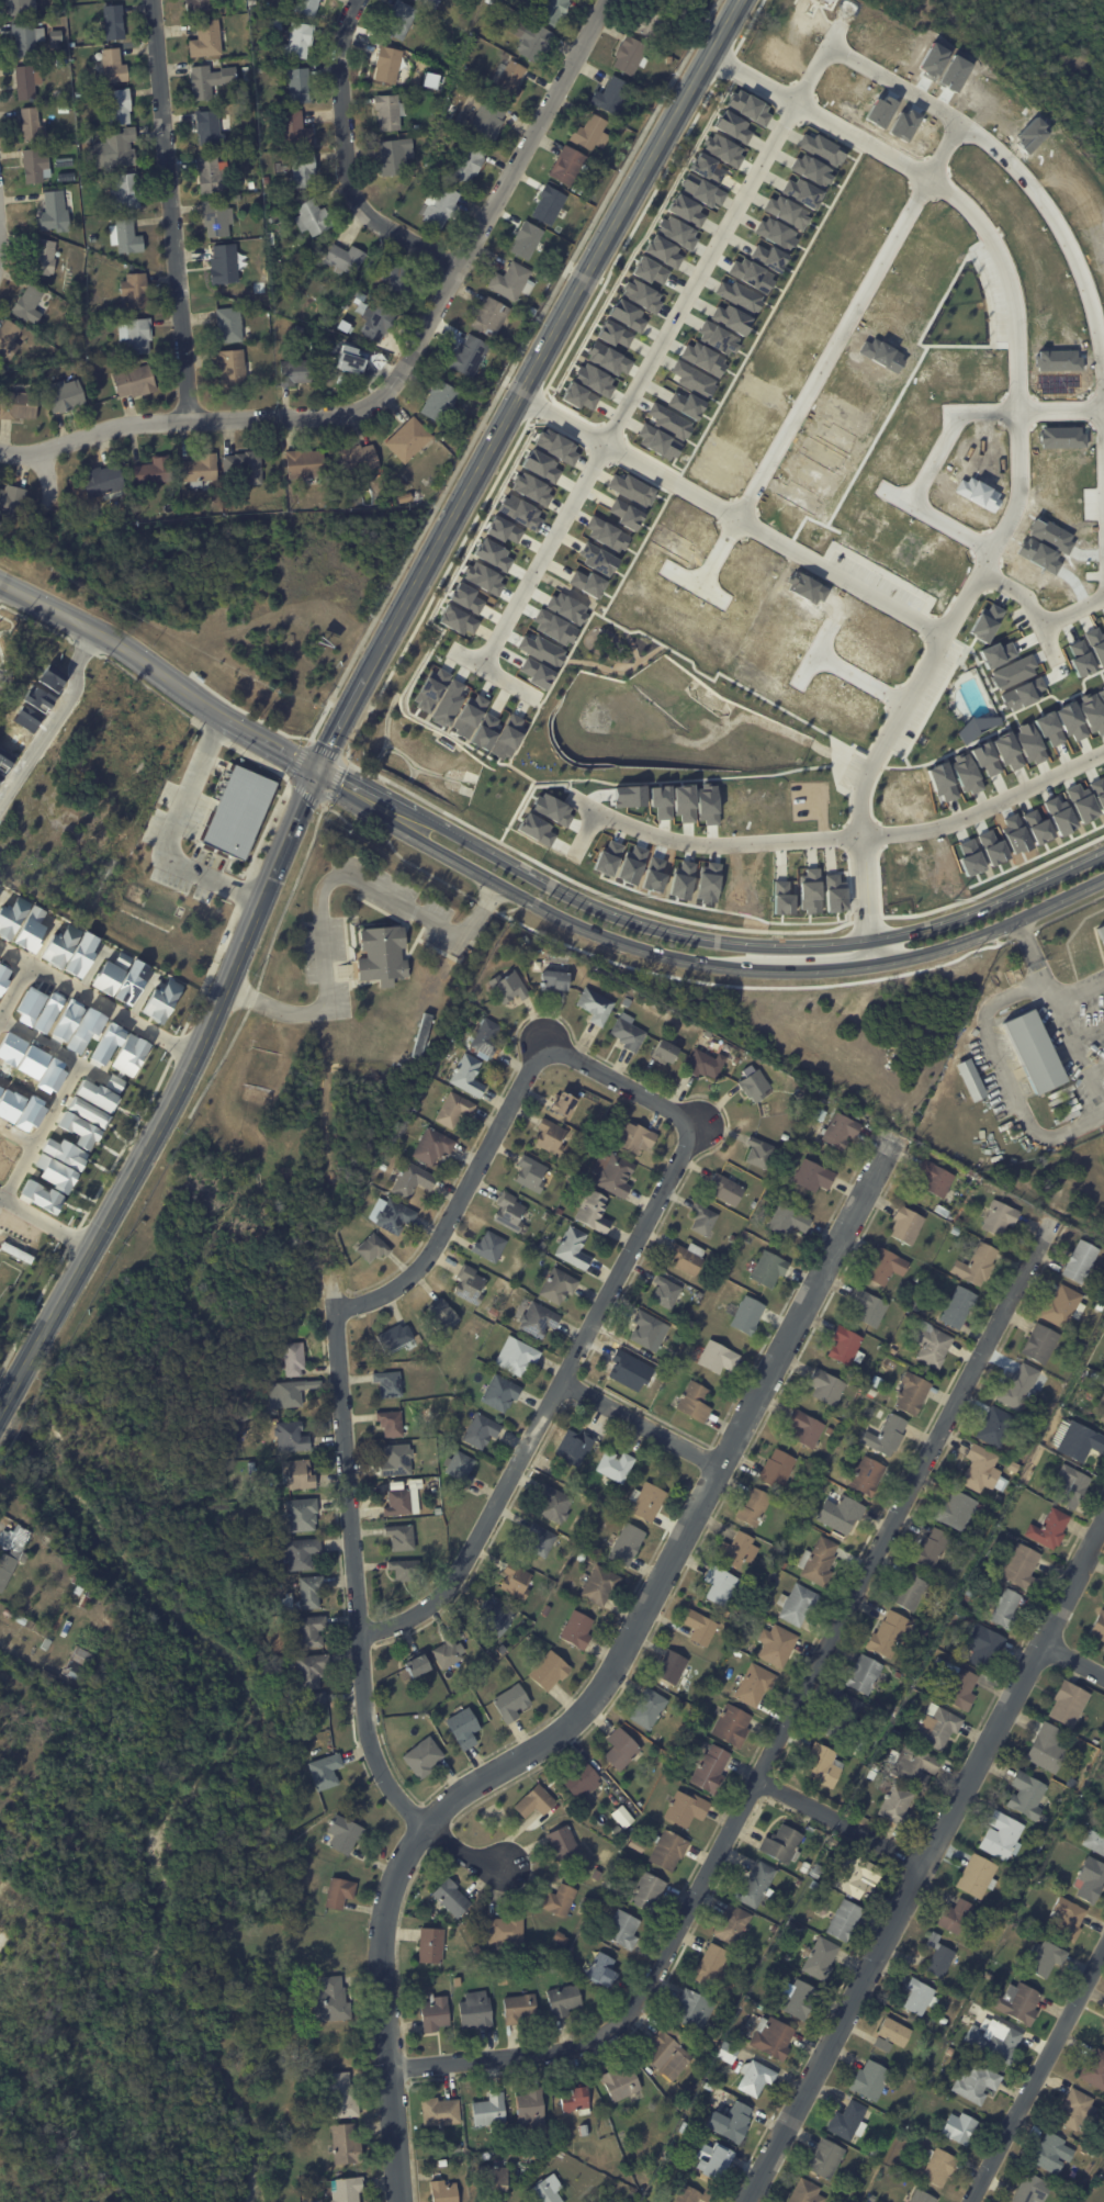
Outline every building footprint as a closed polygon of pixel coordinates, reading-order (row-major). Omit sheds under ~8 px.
[(9,14),(8,0),(35,0),(36,15),(21,16),(21,13),(9,14)] [(185,12),(185,0),(208,0),(209,11),(185,12)] [(292,10),(296,0),(320,0),(313,19),(292,10)] [(388,12),(395,0),(400,0),(419,10),(402,41),(384,32),(394,14),(388,12)] [(435,10),(416,0),(440,0),(435,10)] [(543,3),(538,0),(571,0),(555,27),(536,16),(543,3)] [(644,16),(654,0),(659,0),(674,9),(654,41),(632,27),(641,14),(644,16)] [(49,5),(57,4),(57,5),(59,5),(59,10),(58,11),(58,14),(50,14),(49,5)] [(122,7),(125,38),(104,41),(102,5),(122,4),(122,7)] [(218,25),(222,55),(190,57),(188,40),(198,38),(196,21),(218,19),(218,25)] [(314,27),(311,46),(307,46),(305,59),(278,54),(279,43),(286,45),(291,21),(314,25),(314,27)] [(534,23),(554,33),(538,64),(516,52),(522,38),(518,36),(519,36),(512,33),(519,22),(526,25),(528,21),(534,24),(534,23)] [(44,35),(44,41),(35,41),(36,56),(16,57),(14,35),(11,35),(10,24),(33,22),(33,27),(43,27),(44,35)] [(475,24),(482,29),(480,34),(472,30),(475,24)] [(622,42),(627,33),(649,46),(643,56),(649,59),(644,68),(639,65),(632,77),(612,66),(617,58),(615,56),(622,42)] [(934,42),(919,68),(925,71),(923,75),(933,80),(936,75),(937,75),(948,57),(946,55),(948,50),(934,42)] [(403,50),(395,85),(374,79),(376,67),(374,67),(380,45),(403,50)] [(119,49),(121,65),(126,64),(127,80),(103,82),(101,48),(119,47),(119,49)] [(955,54),(938,81),(956,91),(972,64),(955,54)] [(527,69),(517,86),(523,90),(516,104),(493,91),(510,59),(527,69)] [(189,61),(189,67),(209,65),(210,72),(221,71),(219,68),(236,67),(237,83),(217,86),(218,99),(193,101),(192,88),(191,88),(190,75),(174,77),(173,63),(189,61)] [(33,70),(35,99),(16,100),(14,67),(33,66),(33,70)] [(308,76),(311,102),(290,103),(288,69),(308,68),(308,76)] [(438,75),(424,72),(421,86),(434,89),(438,75)] [(607,86),(612,75),(633,86),(618,115),(597,104),(607,86)] [(128,90),(131,111),(128,111),(129,123),(109,125),(105,90),(128,88),(128,90)] [(737,90),(735,93),(731,91),(724,104),(736,111),(736,112),(764,127),(770,115),(764,112),(767,105),(737,90)] [(401,130),(379,131),(378,109),(375,110),(374,96),(398,94),(398,102),(404,102),(405,115),(399,116),(401,130)] [(506,111),(502,120),(504,122),(491,145),(467,132),(474,117),(467,114),(473,105),(478,109),(485,97),(507,109),(506,111)] [(877,99),(867,117),(872,121),(871,123),(883,128),(897,103),(886,98),(883,102),(877,99)] [(37,120),(38,122),(40,125),(45,125),(46,139),(22,142),(21,128),(19,130),(19,119),(21,119),(20,109),(37,106),(37,120)] [(723,109),(720,114),(719,113),(711,126),(731,136),(744,144),(752,132),(744,128),(747,123),(723,109)] [(195,132),(194,122),(181,123),(180,112),(194,110),(194,112),(217,110),(218,120),(230,119),(232,133),(225,134),(226,144),(200,146),(199,134),(196,135),(195,132)] [(302,111),(302,127),(313,127),(314,145),(281,147),(279,112),(302,110),(302,111)] [(900,112),(889,132),(905,141),(920,115),(910,111),(906,115),(900,112)] [(587,122),(593,113),(609,122),(602,133),(607,135),(604,141),(599,138),(592,151),(570,138),(577,125),(583,128),(587,122)] [(1037,116),(1019,134),(1023,138),(1019,143),(1028,151),(1049,130),(1037,116)] [(134,127),(136,142),(129,142),(129,149),(134,148),(135,165),(94,168),(93,156),(88,157),(87,146),(92,146),(92,143),(105,142),(104,134),(120,133),(119,127),(134,126),(134,127)] [(712,133),(710,137),(706,135),(701,143),(705,144),(702,148),(706,150),(705,151),(735,168),(742,157),(737,155),(741,148),(712,133)] [(815,133),(812,139),(802,134),(796,145),(834,167),(835,164),(838,165),(844,155),(841,153),(843,148),(815,133)] [(375,156),(374,143),(412,137),(414,158),(406,158),(408,172),(379,177),(375,156)] [(260,141),(269,141),(269,149),(260,149),(260,141)] [(483,150),(486,153),(484,157),(485,158),(475,177),(473,176),(469,186),(449,175),(466,142),(483,150)] [(556,160),(565,144),(588,157),(585,165),(589,167),(586,172),(582,170),(574,183),(584,189),(581,194),(571,190),(572,188),(548,175),(556,160)] [(21,158),(20,150),(41,148),(41,156),(48,155),(50,177),(43,178),(43,182),(24,184),(21,158)] [(314,153),(316,175),(314,175),(315,186),(294,189),(290,155),(314,151),(314,153)] [(698,151),(688,169),(717,186),(724,172),(712,166),(714,160),(698,151)] [(802,153),(799,159),(795,156),(788,168),(822,188),(825,182),(827,184),(832,176),(827,173),(831,169),(802,153)] [(217,160),(217,170),(229,169),(232,191),(199,193),(196,156),(216,155),(217,160)] [(288,164),(289,170),(277,171),(275,164),(288,162),(288,164)] [(860,165),(858,170),(860,171),(856,178),(892,198),(898,188),(892,186),(895,179),(868,164),(866,168),(860,165)] [(686,171),(678,184),(683,187),(680,189),(689,194),(689,195),(710,207),(713,201),(719,204),(725,193),(686,171)] [(137,173),(139,207),(111,211),(109,190),(115,189),(114,175),(137,172),(137,173)] [(797,177),(793,182),(787,179),(779,191),(813,211),(820,199),(818,198),(822,191),(797,177)] [(236,189),(236,179),(248,178),(248,182),(254,182),(255,188),(236,189)] [(460,196),(455,204),(458,205),(452,216),(449,215),(440,231),(419,218),(428,203),(430,204),(442,183),(461,194),(460,196)] [(561,207),(550,227),(531,216),(542,196),(539,194),(545,184),(567,196),(561,207)] [(42,213),(45,213),(43,192),(63,191),(64,201),(69,200),(69,210),(68,211),(69,232),(60,232),(60,228),(40,231),(38,213),(42,213)] [(676,193),(672,201),(669,201),(665,210),(698,228),(705,215),(697,212),(700,206),(676,193)] [(777,194),(775,200),(768,196),(762,210),(801,232),(808,218),(804,216),(807,211),(777,194)] [(317,205),(319,210),(324,207),(334,225),(312,237),(307,229),(301,233),(293,218),(300,215),(295,207),(313,198),(317,205)] [(203,223),(201,202),(226,200),(226,209),(232,209),(233,223),(228,224),(229,236),(207,238),(206,226),(203,226),(203,223)] [(278,227),(274,229),(272,226),(271,226),(268,220),(270,218),(270,216),(286,209),(290,218),(288,220),(289,223),(278,227)] [(667,215),(664,220),(661,217),(656,225),(658,226),(655,232),(689,250),(696,239),(691,237),(695,231),(667,215)] [(767,217),(764,223),(759,220),(753,232),(790,252),(797,239),(792,237),(795,232),(767,217)] [(133,221),(134,236),(142,235),(143,251),(117,254),(117,245),(110,246),(109,226),(114,225),(114,221),(133,218),(133,221)] [(514,239),(525,221),(544,232),(544,233),(549,235),(540,250),(536,247),(528,261),(510,251),(516,240),(514,239)] [(273,232),(274,245),(266,245),(266,233),(273,232)] [(653,233),(647,243),(646,241),(641,251),(675,270),(681,257),(675,252),(678,247),(653,233)] [(55,250),(53,259),(55,259),(53,274),(49,273),(48,276),(29,272),(31,260),(27,260),(32,238),(55,241),(54,249),(55,249),(55,250)] [(209,270),(209,269),(211,269),(210,258),(212,258),(212,246),(236,244),(237,255),(245,255),(246,268),(238,269),(238,282),(210,284),(209,270)] [(333,244),(348,252),(351,246),(365,254),(352,277),(342,270),(340,274),(331,270),(334,266),(323,260),(333,244)] [(769,246),(767,250),(755,244),(750,256),(761,261),(759,263),(777,272),(787,255),(769,246)] [(1099,259),(1095,260),(1100,272),(1103,271),(1103,250),(1096,252),(1099,259)] [(639,255),(635,262),(630,273),(647,283),(650,278),(661,284),(668,271),(639,255)] [(743,258),(740,263),(733,260),(726,272),(765,294),(773,281),(769,279),(771,274),(743,258)] [(397,262),(399,266),(402,266),(408,278),(407,279),(413,289),(393,300),(386,287),(384,288),(375,270),(396,259),(397,262)] [(505,272),(511,260),(531,271),(527,279),(536,283),(528,296),(520,292),(515,303),(486,287),(494,271),(503,277),(505,272)] [(145,274),(147,307),(121,308),(120,282),(125,281),(125,274),(145,273),(145,274)] [(632,278),(629,283),(624,281),(620,289),(622,290),(620,295),(654,314),(661,302),(656,300),(660,293),(632,278)] [(732,280),(730,285),(720,280),(713,292),(752,314),(753,311),(756,312),(762,302),(758,300),(761,295),(732,280)] [(36,304),(34,310),(42,314),(35,325),(26,319),(25,323),(9,313),(19,296),(21,296),(29,283),(43,293),(36,304)] [(507,315),(494,339),(470,326),(486,296),(510,310),(507,315)] [(618,297),(613,305),(611,304),(606,315),(639,333),(645,321),(639,316),(642,312),(618,297)] [(397,315),(386,335),(384,334),(379,345),(361,335),(362,332),(360,330),(367,318),(362,316),(367,307),(374,311),(378,304),(397,314),(397,315)] [(726,304),(723,308),(716,305),(709,318),(742,337),(750,324),(748,323),(751,318),(726,304)] [(217,324),(215,310),(239,306),(243,341),(215,345),(214,330),(217,330),(217,324)] [(527,314),(531,307),(537,311),(533,317),(527,314)] [(7,362),(0,357),(0,326),(5,318),(21,330),(13,341),(19,346),(7,362)] [(150,319),(151,340),(148,340),(149,353),(128,355),(117,356),(117,341),(120,340),(119,324),(126,324),(126,319),(146,318),(150,318),(150,319)] [(604,318),(594,336),(611,346),(615,341),(626,347),(633,335),(604,318)] [(703,319),(697,332),(701,334),(698,339),(726,356),(729,351),(733,352),(737,345),(735,344),(737,338),(703,319)] [(484,357),(472,379),(448,367),(460,344),(463,345),(469,334),(491,346),(484,357)] [(594,340),(589,347),(588,346),(585,352),(588,355),(586,360),(616,377),(619,370),(624,373),(632,361),(594,340)] [(695,341),(691,347),(685,344),(678,356),(718,378),(721,371),(722,371),(725,364),(722,362),(724,358),(695,341)] [(864,341),(858,351),(897,373),(903,361),(899,359),(902,355),(880,341),(877,348),(864,341)] [(363,356),(355,355),(357,348),(339,345),(335,368),(359,374),(363,356)] [(221,377),(221,370),(216,370),(215,351),(244,349),(245,362),(251,361),(252,375),(246,375),(247,386),(222,389),(221,377)] [(1039,350),(1039,356),(1036,356),(1036,366),(1039,366),(1039,370),(1081,370),(1081,357),(1077,357),(1077,350),(1039,350)] [(676,359),(714,380),(712,384),(714,385),(709,395),(706,394),(703,397),(676,382),(679,377),(669,371),(676,359)] [(298,386),(282,386),(280,361),(314,360),(316,383),(298,384),(298,386)] [(143,395),(140,395),(131,397),(129,394),(117,397),(112,374),(125,371),(123,364),(132,362),(134,369),(148,364),(156,392),(143,395)] [(584,362),(582,368),(577,366),(573,373),(575,374),(572,379),(585,386),(607,398),(613,386),(609,384),(612,378),(584,362)] [(1080,374),(1080,385),(1074,385),(1074,393),(1044,393),(1044,389),(1038,389),(1038,374),(1080,374)] [(72,409),(56,415),(56,413),(52,414),(43,386),(63,380),(64,383),(77,379),(85,403),(72,407),(72,409)] [(425,403),(429,393),(428,392),(436,379),(461,393),(453,406),(457,408),(452,417),(447,414),(441,425),(419,413),(421,408),(425,403)] [(568,381),(598,397),(590,409),(579,403),(576,408),(560,398),(564,390),(565,390),(566,389),(565,387),(568,381)] [(14,420),(0,420),(0,391),(10,392),(37,393),(36,419),(14,418),(14,420)] [(687,393),(684,397),(674,392),(666,404),(695,420),(705,403),(687,393)] [(831,403),(824,413),(856,430),(859,426),(863,428),(866,420),(861,418),(865,414),(837,398),(834,405),(831,403)] [(463,400),(470,403),(466,409),(460,406),(463,400)] [(652,401),(645,413),(655,418),(652,425),(680,440),(683,437),(685,438),(691,427),(688,426),(690,423),(652,401)] [(432,438),(405,465),(384,445),(413,416),(433,437),(432,438)] [(642,423),(635,435),(641,438),(638,443),(667,460),(671,456),(674,457),(680,445),(642,423)] [(823,424),(816,436),(848,453),(855,442),(853,441),(855,436),(833,423),(830,428),(823,424)] [(1080,427),(1080,434),(1084,434),(1084,446),(1044,447),(1044,442),(1040,443),(1039,432),(1043,432),(1043,428),(1080,427)] [(544,428),(542,432),(539,430),(531,443),(571,465),(577,454),(572,451),(575,445),(544,428)] [(440,431),(446,438),(442,441),(437,435),(440,431)] [(808,436),(801,447),(809,451),(807,456),(832,471),(835,465),(840,468),(845,457),(808,436)] [(707,437),(700,450),(739,471),(744,460),(739,458),(742,451),(713,437),(712,440),(707,437)] [(367,468),(364,469),(365,472),(342,479),(335,452),(360,445),(361,448),(373,445),(379,464),(367,468)] [(530,448),(525,458),(523,457),(519,465),(552,484),(559,471),(552,467),(554,462),(530,448)] [(286,473),(285,451),(301,450),(301,451),(312,450),(312,451),(323,450),(325,476),(313,478),(314,483),(303,483),(303,479),(288,480),(286,473)] [(1045,451),(1045,457),(1040,457),(1040,470),(1083,469),(1083,457),(1077,457),(1077,450),(1045,451)] [(222,457),(234,456),(234,454),(244,454),(244,451),(261,451),(262,484),(248,485),(248,473),(223,474),(222,457)] [(183,462),(199,461),(199,454),(215,453),(217,480),(202,481),(202,488),(190,488),(189,483),(182,483),(181,462),(183,462)] [(138,465),(150,464),(150,457),(169,454),(171,482),(158,482),(159,487),(140,490),(138,465)] [(699,456),(694,467),(696,468),(692,473),(714,485),(718,480),(724,484),(730,472),(699,456)] [(833,476),(825,493),(787,473),(793,460),(815,472),(818,469),(833,476)] [(100,470),(116,464),(119,468),(123,467),(126,475),(121,478),(126,493),(103,501),(101,495),(88,501),(79,473),(99,467),(100,470)] [(521,471),(518,476),(514,474),(510,482),(511,483),(509,488),(543,507),(550,495),(547,493),(550,486),(521,471)] [(653,490),(651,494),(653,495),(647,505),(645,504),(643,507),(605,486),(611,474),(622,480),(624,474),(653,490)] [(961,480),(956,491),(994,512),(1000,501),(995,498),(998,493),(978,482),(975,487),(961,480)] [(781,482),(776,494),(812,514),(818,504),(813,502),(818,494),(797,483),(793,488),(781,482)] [(2,510),(0,510),(0,490),(3,491),(4,485),(13,487),(26,491),(25,497),(32,498),(29,512),(22,510),(20,519),(1,515),(2,510)] [(398,503),(397,496),(410,494),(413,501),(398,503)] [(508,494),(505,498),(503,497),(495,510),(533,531),(540,519),(534,516),(538,510),(508,494)] [(613,497),(607,510),(617,516),(618,517),(615,521),(632,531),(642,514),(613,497)] [(769,509),(776,498),(803,515),(793,531),(778,521),(780,516),(769,509)] [(590,514),(583,527),(589,530),(586,535),(616,551),(618,548),(622,550),(626,543),(624,542),(629,536),(590,514)] [(493,515),(489,521),(491,523),(485,532),(499,540),(502,536),(515,542),(521,530),(493,515)] [(1027,528),(1032,519),(1036,521),(1038,517),(1070,535),(1067,541),(1071,543),(1068,549),(1066,553),(1028,533),(1030,530),(1027,528)] [(660,524),(651,540),(687,561),(692,550),(687,547),(690,541),(660,524)] [(905,538),(894,558),(911,568),(925,542),(915,536),(912,542),(905,538)] [(482,538),(478,543),(477,542),(472,553),(503,571),(509,560),(502,555),(505,550),(482,538)] [(1022,540),(1014,553),(1054,575),(1057,569),(1060,563),(1054,560),(1057,553),(1028,538),(1026,542),(1022,540)] [(584,540),(576,554),(584,559),(581,562),(605,576),(608,571),(610,572),(617,559),(584,540)] [(1017,558),(1012,568),(1013,569),(1010,575),(1025,584),(1027,580),(1038,585),(1041,580),(1046,573),(1017,558)] [(473,562),(470,568),(465,564),(462,571),(464,572),(461,577),(494,595),(499,584),(496,582),(499,576),(473,562)] [(587,571),(605,581),(595,598),(566,583),(573,569),(585,575),(587,571)] [(788,589),(790,584),(786,582),(790,575),(792,576),(795,571),(827,589),(824,595),(822,599),(819,597),(814,604),(788,589)] [(457,582),(453,589),(452,588),(447,598),(476,615),(483,603),(470,595),(472,591),(457,582)] [(654,592),(651,599),(645,596),(633,619),(638,621),(637,623),(647,630),(665,598),(654,592)] [(557,593),(554,597),(550,595),(543,606),(576,625),(579,619),(582,621),(585,615),(581,613),(584,607),(557,593)] [(444,603),(439,611),(442,613),(437,621),(460,634),(463,629),(470,633),(477,620),(444,603)] [(991,603),(996,607),(1003,610),(984,643),(972,637),(973,634),(968,631),(981,608),(987,610),(991,603)] [(536,606),(532,611),(536,613),(532,619),(538,622),(533,629),(563,645),(567,638),(570,640),(576,629),(536,606)] [(1100,634),(1103,632),(1103,664),(1101,665),(1085,633),(1090,631),(1096,628),(1100,634)] [(562,651),(560,654),(562,656),(557,665),(554,664),(553,667),(516,647),(522,636),(532,641),(536,636),(562,651)] [(1071,645),(1075,644),(1082,640),(1096,669),(1079,676),(1071,660),(1077,658),(1071,645)] [(979,650),(987,667),(1015,655),(1012,648),(1009,641),(996,647),(994,642),(979,650)] [(991,672),(992,675),(990,676),(994,686),(996,685),(999,689),(1033,673),(1030,667),(1035,665),(1033,660),(1029,654),(991,672)] [(525,659),(552,673),(543,689),(527,681),(530,675),(518,670),(521,664),(525,659)] [(742,660),(732,677),(757,692),(764,681),(758,678),(762,672),(742,660)] [(46,664),(36,679),(55,693),(61,684),(59,683),(64,675),(46,664)] [(437,667),(433,674),(428,671),(412,700),(416,703),(414,707),(427,715),(449,675),(443,672),(437,667)] [(1038,676),(1041,682),(1044,688),(1038,690),(1040,697),(1012,710),(1010,706),(1004,708),(1002,703),(1004,703),(1001,695),(1038,676)] [(450,678),(430,716),(432,718),(431,721),(440,726),(442,723),(446,726),(461,698),(455,695),(461,685),(455,682),(450,678)] [(31,684),(22,699),(43,711),(46,707),(47,707),(53,698),(31,684)] [(1090,731),(1095,728),(1097,733),(1103,730),(1103,718),(1093,694),(1088,696),(1086,695),(1080,698),(1082,701),(1077,704),(1090,731)] [(453,732),(455,728),(451,726),(466,697),(472,700),(475,695),(480,698),(485,700),(465,739),(453,732)] [(1055,711),(1066,735),(1071,732),(1074,740),(1086,734),(1071,701),(1059,707),(1060,709),(1055,711)] [(20,705),(11,719),(30,731),(34,724),(35,726),(40,718),(20,705)] [(1033,720),(1041,717),(1041,718),(1044,717),(1043,715),(1049,711),(1062,741),(1051,745),(1046,733),(1040,737),(1033,720)] [(521,719),(518,726),(523,728),(507,757),(503,755),(500,760),(486,752),(509,712),(516,716),(521,719)] [(484,714),(470,741),(485,750),(494,733),(489,731),(495,720),(489,717),(484,714)] [(999,716),(1002,726),(973,730),(969,717),(999,716)] [(956,732),(965,745),(978,734),(969,717),(956,732)] [(965,740),(978,734),(1000,723),(998,717),(961,733),(965,740)] [(1014,733),(1026,761),(1032,759),(1034,763),(1046,757),(1029,723),(1024,727),(1024,724),(1017,728),(1018,731),(1014,733)] [(991,741),(1002,765),(1007,763),(1011,769),(1023,764),(1007,731),(995,737),(996,739),(991,741)] [(969,750),(978,745),(979,748),(980,746),(979,744),(987,741),(1000,769),(989,775),(982,763),(977,766),(969,750)] [(3,773),(0,771),(0,748),(13,757),(3,773)] [(953,757),(960,753),(961,755),(966,753),(982,787),(971,793),(969,788),(962,791),(949,764),(955,762),(953,757)] [(928,771),(936,795),(942,793),(944,800),(957,796),(945,761),(935,764),(935,766),(932,767),(933,768),(928,771)] [(200,840),(234,764),(274,782),(241,857),(200,840)] [(1103,812),(1103,785),(1101,778),(1089,784),(1103,812)] [(883,782),(885,799),(890,798),(891,811),(903,810),(902,779),(891,779),(891,780),(883,782)] [(674,788),(675,813),(680,812),(681,821),(687,821),(694,821),(691,784),(683,785),(683,786),(679,786),(679,788),(674,788)] [(701,784),(701,788),(697,789),(698,819),(706,819),(706,824),(711,823),(717,823),(714,785),(709,786),(709,784),(701,784)] [(1064,789),(1080,822),(1086,819),(1086,818),(1091,816),(1090,814),(1095,812),(1084,789),(1079,793),(1075,785),(1064,789)] [(615,788),(615,794),(616,807),(644,805),(643,786),(615,788)] [(656,819),(655,807),(650,807),(649,787),(669,786),(671,819),(663,819),(656,819)] [(531,808),(533,804),(531,802),(534,796),(540,798),(542,794),(568,808),(565,813),(570,816),(567,821),(564,825),(531,808)] [(1044,802),(1059,834),(1066,831),(1064,830),(1069,829),(1069,828),(1074,824),(1063,802),(1057,805),(1054,798),(1044,802)] [(1022,814),(1036,844),(1052,836),(1044,819),(1039,821),(1033,809),(1022,814)] [(522,818),(521,820),(516,829),(548,846),(550,841),(553,835),(545,831),(549,825),(527,813),(525,819),(522,818)] [(1014,814),(1029,846),(1023,850),(1022,849),(1017,851),(1017,850),(1012,852),(1001,829),(1007,827),(1004,819),(1014,814)] [(977,835),(990,865),(1006,857),(999,840),(994,842),(989,830),(977,835)] [(970,838),(983,869),(975,874),(973,873),(966,876),(958,858),(964,856),(958,843),(970,838)] [(609,841),(606,849),(600,846),(593,868),(600,872),(600,873),(609,876),(621,845),(616,843),(609,841)] [(633,845),(631,853),(626,851),(616,876),(621,878),(621,880),(633,885),(646,850),(640,847),(633,845)] [(948,846),(958,881),(950,885),(950,883),(946,884),(945,883),(939,884),(933,860),(937,858),(935,850),(948,846)] [(906,855),(913,891),(919,890),(920,894),(926,892),(925,887),(931,886),(925,856),(920,857),(919,853),(906,855)] [(651,856),(641,887),(658,891),(664,875),(658,874),(663,861),(657,858),(651,856)] [(681,861),(679,869),(674,867),(668,894),(675,895),(674,897),(686,899),(694,863),(688,862),(681,861)] [(707,863),(706,867),(699,867),(696,898),(700,898),(700,902),(708,903),(708,901),(716,902),(719,864),(713,863),(707,863)] [(804,868),(804,876),(798,876),(799,910),(803,909),(804,914),(812,913),(812,912),(819,912),(818,868),(811,868),(804,868)] [(837,874),(837,881),(844,881),(845,909),(840,910),(840,912),(825,912),(823,874),(831,874),(837,874)] [(787,880),(787,894),(792,894),(791,913),(771,913),(773,880),(779,880),(787,880)] [(8,941),(0,936),(0,905),(9,910),(16,897),(29,903),(8,941)] [(45,911),(33,905),(13,942),(30,951),(43,926),(38,924),(45,911)] [(68,923),(80,930),(59,967),(42,957),(54,933),(60,936),(68,923)] [(404,926),(405,947),(401,948),(402,959),(406,959),(408,976),(393,977),(393,987),(379,988),(379,978),(358,980),(356,958),(365,957),(365,951),(360,951),(359,930),(363,930),(363,929),(398,925),(398,926),(404,926)] [(83,931),(98,939),(90,953),(92,954),(79,978),(63,969),(83,931)] [(526,934),(530,942),(527,944),(521,937),(526,934)] [(119,952),(131,958),(111,995),(89,984),(102,959),(112,965),(119,952)] [(135,959),(148,967),(142,980),(144,981),(131,1007),(114,997),(135,959)] [(16,970),(0,1000),(0,972),(5,963),(16,970)] [(529,996),(519,1002),(515,997),(503,1004),(488,981),(499,974),(502,978),(515,969),(530,996),(529,996)] [(548,969),(568,971),(566,990),(554,989),(554,995),(540,993),(541,986),(540,986),(540,981),(543,981),(543,978),(541,978),(542,969),(548,969)] [(170,979),(182,986),(161,1023),(139,1011),(153,987),(162,992),(170,979)] [(601,1027),(589,1020),(593,1013),(575,1004),(585,986),(615,1002),(601,1027)] [(23,987),(42,997),(30,1019),(11,1008),(23,987)] [(64,996),(44,1032),(32,1025),(52,989),(64,996)] [(624,997),(632,1001),(629,1008),(621,1003),(624,997)] [(82,1007),(63,1043),(50,1036),(70,1000),(82,1007)] [(1068,1080),(1037,1093),(1004,1022),(1035,1008),(1068,1080)] [(102,1016),(81,1053),(69,1046),(90,1010),(102,1016)] [(631,1024),(646,1032),(635,1053),(623,1047),(624,1044),(619,1041),(620,1040),(610,1034),(622,1011),(634,1019),(631,1024)] [(495,1034),(494,1035),(498,1037),(497,1040),(498,1040),(495,1044),(496,1044),(489,1057),(487,1056),(485,1059),(475,1054),(477,1049),(474,1047),(472,1053),(469,1051),(471,1046),(469,1044),(480,1024),(477,1023),(482,1016),(499,1026),(495,1034)] [(123,1029),(102,1065),(90,1057),(111,1022),(123,1029)] [(0,1039),(0,1058),(2,1059),(1,1061),(10,1067),(24,1043),(4,1032),(0,1039)] [(128,1033),(149,1044),(131,1077),(110,1065),(128,1033)] [(665,1041),(679,1047),(671,1064),(666,1061),(665,1065),(651,1056),(661,1038),(665,1041)] [(27,1045),(46,1055),(33,1079),(14,1069),(27,1045)] [(707,1075),(706,1074),(705,1076),(699,1074),(697,1077),(685,1070),(696,1048),(716,1058),(719,1053),(726,1057),(716,1079),(707,1075)] [(473,1077),(472,1080),(485,1087),(478,1098),(449,1082),(464,1053),(482,1061),(473,1077)] [(50,1057),(63,1064),(59,1069),(66,1072),(56,1090),(49,1087),(46,1093),(34,1087),(50,1057)] [(978,1075),(988,1096),(973,1102),(956,1065),(970,1058),(978,1075)] [(767,1090),(765,1091),(767,1096),(755,1103),(752,1099),(748,1101),(737,1082),(758,1068),(770,1088),(767,1090)] [(111,1074),(124,1080),(119,1092),(104,1085),(108,1079),(111,1074)] [(74,1092),(110,1113),(119,1098),(97,1086),(95,1087),(81,1079),(74,1092)] [(12,1121),(0,1115),(0,1090),(1,1088),(10,1092),(11,1091),(24,1098),(12,1121)] [(475,1106),(469,1117),(460,1113),(451,1130),(433,1121),(449,1091),(475,1104),(475,1106)] [(575,1103),(567,1117),(549,1108),(553,1100),(555,1101),(562,1091),(577,1100),(575,1103)] [(29,1094),(42,1101),(38,1106),(44,1110),(34,1128),(27,1125),(24,1131),(12,1124),(29,1094)] [(72,1096),(109,1115),(102,1127),(66,1108),(72,1096)] [(64,1111),(101,1130),(95,1142),(93,1139),(88,1150),(75,1143),(79,1135),(70,1130),(69,1133),(56,1126),(64,1111)] [(861,1126),(856,1138),(849,1135),(846,1139),(849,1141),(844,1150),(821,1139),(824,1134),(821,1133),(823,1127),(826,1130),(836,1111),(863,1125),(861,1126)] [(565,1135),(561,1144),(564,1146),(559,1157),(533,1144),(540,1133),(541,1133),(542,1131),(537,1127),(542,1116),(567,1131),(565,1135)] [(646,1128),(658,1135),(651,1149),(647,1147),(645,1151),(642,1149),(639,1155),(613,1142),(624,1121),(635,1126),(637,1123),(646,1128)] [(454,1143),(449,1155),(443,1151),(439,1158),(436,1156),(430,1167),(410,1156),(427,1126),(455,1142),(454,1143)] [(38,1149),(78,1171),(88,1154),(61,1139),(58,1144),(46,1136),(38,1149)] [(751,1148),(752,1147),(753,1148),(753,1146),(746,1144),(750,1136),(776,1147),(766,1170),(745,1161),(751,1148)] [(0,1142),(0,1180),(2,1181),(20,1147),(2,1138),(0,1142)] [(575,1149),(582,1154),(578,1160),(571,1157),(575,1149)] [(630,1176),(626,1183),(631,1187),(623,1200),(596,1184),(597,1181),(595,1180),(600,1171),(594,1167),(599,1157),(600,1158),(604,1153),(609,1156),(606,1160),(608,1161),(612,1151),(637,1165),(630,1176)] [(41,1153),(77,1173),(66,1194),(53,1187),(54,1184),(37,1176),(41,1169),(34,1166),(41,1153)] [(545,1172),(543,1177),(541,1176),(539,1179),(541,1180),(540,1180),(544,1183),(539,1194),(515,1180),(520,1170),(521,1170),(522,1169),(516,1165),(522,1154),(548,1168),(545,1172)] [(956,1176),(944,1199),(922,1187),(926,1180),(915,1175),(924,1158),(956,1176)] [(835,1176),(827,1191),(819,1187),(814,1194),(792,1181),(795,1177),(793,1177),(797,1171),(797,1172),(804,1159),(824,1169),(825,1168),(836,1175),(835,1176)] [(436,1179),(430,1190),(417,1183),(407,1201),(390,1191),(406,1160),(437,1178),(436,1179)] [(381,1162),(386,1166),(384,1171),(378,1168),(381,1162)] [(730,1180),(745,1189),(735,1207),(710,1193),(716,1183),(711,1181),(716,1172),(730,1180)] [(48,1188),(64,1197),(54,1214),(19,1194),(27,1179),(40,1186),(38,1188),(46,1192),(48,1188)] [(601,1215),(600,1216),(611,1223),(605,1235),(574,1218),(582,1204),(582,1201),(584,1195),(587,1195),(590,1189),(608,1199),(605,1204),(607,1205),(601,1215)] [(523,1212),(519,1221),(523,1223),(518,1234),(493,1221),(499,1210),(500,1210),(502,1206),(496,1204),(503,1190),(517,1198),(515,1201),(526,1207),(523,1212)] [(416,1214),(410,1226),(403,1222),(399,1226),(402,1227),(397,1236),(374,1224),(376,1220),(374,1218),(379,1210),(381,1212),(388,1198),(417,1213),(416,1214)] [(1021,1214),(1014,1226),(1007,1224),(1001,1237),(982,1228),(984,1223),(984,1222),(987,1216),(988,1217),(991,1209),(990,1207),(994,1199),(1021,1213),(1021,1214)] [(711,1231),(707,1238),(690,1229),(696,1220),(692,1218),(696,1212),(691,1210),(696,1203),(719,1215),(711,1231)] [(811,1222),(806,1233),(793,1226),(787,1238),(767,1227),(780,1203),(812,1220),(811,1222)] [(926,1218),(912,1247),(889,1235),(897,1220),(893,1218),(901,1204),(905,1206),(904,1207),(926,1218)] [(13,1217),(0,1242),(0,1213),(1,1211),(13,1217)] [(959,1218),(967,1222),(964,1228),(956,1224),(959,1218)] [(19,1222),(31,1228),(30,1229),(38,1234),(26,1255),(12,1246),(13,1245),(7,1242),(19,1222)] [(581,1249),(579,1252),(592,1259),(585,1271),(554,1255),(571,1225),(588,1235),(581,1249)] [(954,1226),(961,1231),(958,1236),(950,1233),(954,1226)] [(507,1242),(495,1263),(471,1250),(476,1242),(480,1243),(483,1236),(484,1236),(487,1231),(507,1242)] [(391,1250),(383,1258),(380,1257),(379,1258),(375,1256),(368,1263),(354,1250),(373,1232),(392,1250),(391,1250)] [(1101,1249),(1082,1285),(1061,1274),(1068,1263),(1067,1262),(1073,1251),(1074,1251),(1081,1239),(1101,1249)] [(998,1254),(992,1263),(994,1265),(985,1282),(984,1281),(980,1288),(950,1272),(957,1259),(968,1266),(981,1242),(1000,1251),(998,1254)] [(705,1259),(695,1278),(672,1266),(674,1260),(671,1258),(674,1252),(669,1251),(674,1243),(687,1249),(690,1243),(706,1250),(702,1258),(705,1259)] [(874,1258),(879,1246),(911,1262),(903,1277),(893,1272),(886,1288),(863,1276),(868,1266),(869,1266),(874,1258)] [(789,1265),(784,1277),(779,1274),(771,1290),(750,1278),(752,1272),(746,1269),(751,1260),(757,1263),(764,1249),(790,1263),(789,1265)] [(484,1284),(480,1293),(484,1295),(477,1306),(453,1294),(459,1282),(460,1283),(461,1280),(455,1277),(463,1263),(476,1270),(475,1273),(486,1280),(484,1284)] [(728,1263),(734,1267),(731,1273),(724,1270),(728,1263)] [(579,1282),(573,1294),(566,1291),(566,1292),(567,1293),(563,1301),(561,1301),(559,1306),(538,1294),(554,1267),(579,1281),(579,1282)] [(919,1273),(924,1277),(919,1283),(914,1280),(919,1273)] [(679,1294),(671,1311),(651,1300),(658,1285),(660,1287),(660,1285),(653,1282),(657,1274),(683,1288),(679,1294)] [(910,1280),(915,1284),(912,1290),(905,1287),(910,1280)] [(1039,1316),(1049,1299),(1052,1300),(1061,1283),(1084,1295),(1080,1303),(1086,1306),(1079,1321),(1072,1317),(1066,1330),(1039,1316)] [(970,1311),(959,1330),(939,1319),(958,1284),(978,1295),(970,1311)] [(890,1305),(877,1329),(857,1318),(863,1308),(849,1301),(857,1288),(890,1305)] [(765,1307),(756,1326),(751,1337),(730,1326),(735,1315),(734,1314),(742,1301),(743,1301),(745,1295),(766,1306),(765,1307)] [(448,1330),(441,1336),(429,1322),(433,1317),(427,1308),(437,1301),(441,1297),(460,1319),(448,1330)] [(559,1316),(553,1328),(544,1324),(542,1328),(544,1329),(540,1338),(517,1326),(520,1322),(518,1321),(521,1313),(525,1314),(531,1301),(560,1315),(559,1316)] [(916,1302),(922,1305),(919,1312),(913,1308),(916,1302)] [(1097,1303),(1103,1306),(1102,1311),(1101,1310),(1100,1313),(1095,1311),(1096,1308),(1095,1307),(1097,1303)] [(492,1306),(499,1312),(496,1317),(488,1313),(492,1306)] [(632,1332),(634,1328),(638,1330),(640,1326),(632,1323),(639,1310),(671,1327),(656,1353),(629,1339),(632,1332)] [(954,1339),(944,1359),(945,1359),(939,1371),(915,1359),(922,1346),(912,1340),(923,1321),(933,1326),(933,1327),(955,1338),(954,1339)] [(1061,1335),(1045,1366),(1021,1353),(1037,1323),(1061,1335)] [(407,1325),(414,1339),(384,1353),(375,1336),(399,1324),(402,1327),(407,1325)] [(858,1350),(866,1355),(860,1363),(854,1360),(850,1368),(827,1356),(835,1340),(832,1338),(838,1325),(864,1338),(858,1350)] [(541,1355),(534,1366),(528,1362),(527,1363),(530,1364),(525,1373),(523,1372),(521,1378),(494,1363),(509,1336),(541,1353),(541,1355)] [(740,1357),(732,1371),(723,1367),(719,1375),(697,1363),(709,1339),(740,1356),(740,1357)] [(305,1368),(305,1369),(301,1369),(301,1377),(285,1378),(284,1358),(281,1358),(280,1353),(283,1352),(283,1344),(303,1342),(305,1368)] [(654,1369),(645,1385),(642,1384),(638,1393),(608,1377),(609,1374),(615,1363),(611,1361),(618,1349),(645,1364),(647,1363),(650,1364),(650,1367),(654,1369)] [(1040,1373),(1019,1412),(995,1400),(1004,1383),(1007,1385),(1015,1372),(1017,1373),(1023,1362),(1041,1372),(1040,1373)] [(847,1384),(834,1408),(812,1396),(816,1389),(808,1383),(816,1368),(847,1384)] [(401,1380),(403,1396),(380,1398),(379,1383),(380,1383),(380,1382),(373,1382),(372,1374),(401,1371),(401,1380)] [(933,1384),(915,1417),(894,1406),(899,1398),(898,1397),(900,1392),(901,1393),(906,1384),(901,1381),(906,1371),(933,1384)] [(1093,1372),(1103,1377),(1103,1381),(1103,1384),(1091,1379),(1093,1372)] [(521,1389),(516,1401),(511,1398),(510,1401),(512,1401),(508,1408),(507,1407),(504,1414),(480,1402),(495,1373),(522,1388),(521,1389)] [(710,1413),(703,1425),(675,1409),(691,1380),(710,1391),(703,1404),(712,1409),(710,1413)] [(322,1389),(301,1390),(302,1407),(270,1409),(269,1391),(278,1390),(278,1383),(320,1381),(322,1389)] [(867,1393),(870,1388),(878,1391),(875,1396),(867,1393)] [(976,1437),(992,1405),(1016,1417),(999,1450),(976,1437)] [(826,1425),(813,1450),(792,1439),(798,1429),(787,1424),(795,1408),(826,1425)] [(402,1423),(403,1437),(384,1438),(384,1427),(381,1428),(381,1422),(376,1422),(375,1413),(402,1412),(402,1423)] [(502,1427),(495,1439),(491,1437),(485,1446),(484,1446),(482,1451),(461,1440),(476,1413),(503,1426),(502,1427)] [(909,1422),(902,1435),(903,1436),(895,1452),(894,1451),(890,1458),(860,1442),(866,1431),(878,1437),(885,1425),(891,1413),(909,1422)] [(1072,1419),(1103,1436),(1103,1456),(1092,1449),(1083,1464),(1057,1450),(1058,1447),(1051,1443),(1063,1420),(1070,1425),(1072,1419)] [(300,1434),(300,1437),(309,1436),(311,1450),(279,1452),(278,1437),(274,1437),(273,1428),(277,1428),(277,1423),(302,1422),(303,1431),(300,1431),(300,1434)] [(586,1433),(597,1438),(588,1453),(587,1452),(578,1469),(562,1460),(563,1459),(556,1456),(570,1430),(582,1437),(584,1431),(586,1433)] [(967,1456),(973,1442),(1000,1457),(993,1468),(1001,1472),(992,1491),(984,1486),(980,1494),(960,1483),(968,1469),(969,1469),(973,1461),(966,1458),(967,1456)] [(380,1476),(379,1462),(387,1461),(387,1456),(384,1456),(384,1446),(409,1445),(409,1450),(413,1449),(414,1458),(410,1459),(412,1474),(380,1476)] [(757,1479),(768,1459),(770,1459),(776,1449),(798,1460),(785,1485),(781,1484),(778,1490),(757,1479)] [(470,1474),(469,1475),(473,1479),(470,1486),(444,1472),(448,1467),(443,1464),(447,1457),(452,1460),(457,1450),(476,1461),(470,1474)] [(613,1453),(617,1456),(616,1459),(619,1461),(623,1452),(637,1459),(622,1485),(595,1472),(606,1450),(613,1453)] [(886,1470),(877,1486),(878,1486),(872,1498),(849,1486),(865,1456),(887,1468),(886,1470)] [(309,1471),(309,1475),(315,1475),(316,1488),(288,1491),(286,1481),(284,1482),(283,1474),(282,1474),(281,1462),(309,1460),(309,1468),(309,1471)] [(1012,1461),(1019,1465),(1015,1473),(1007,1470),(1012,1461)] [(1092,1479),(1074,1512),(1054,1499),(1063,1480),(1058,1476),(1063,1464),(1092,1479)] [(559,1470),(564,1473),(565,1472),(572,1476),(566,1484),(554,1476),(559,1470)] [(657,1513),(652,1525),(630,1513),(645,1482),(668,1494),(657,1513)] [(539,1496),(544,1484),(574,1499),(566,1514),(570,1515),(565,1521),(563,1520),(561,1526),(538,1514),(541,1507),(543,1508),(547,1502),(538,1497),(539,1496)] [(934,1519),(944,1499),(936,1495),(942,1484),(979,1503),(978,1504),(982,1506),(976,1519),(970,1516),(961,1533),(934,1519)] [(764,1514),(756,1529),(735,1518),(742,1505),(743,1506),(753,1487),(773,1497),(764,1514)] [(398,1515),(383,1517),(383,1508),(388,1508),(387,1491),(417,1488),(419,1514),(398,1515)] [(867,1509),(860,1523),(856,1520),(847,1537),(815,1520),(832,1488),(868,1508),(867,1509)] [(316,1499),(318,1513),(313,1514),(313,1515),(315,1515),(316,1524),(314,1525),(315,1530),(288,1533),(285,1502),(316,1498),(316,1499)] [(1071,1518),(1063,1532),(1066,1535),(1058,1548),(1056,1547),(1054,1551),(1024,1536),(1030,1524),(1040,1529),(1043,1527),(1041,1526),(1046,1518),(1046,1519),(1052,1507),(1071,1517),(1071,1518)] [(633,1557),(627,1569),(608,1558),(612,1549),(611,1549),(627,1523),(646,1533),(633,1557)] [(1,1595),(0,1594),(0,1571),(1,1569),(0,1568),(0,1557),(2,1553),(8,1557),(11,1551),(0,1546),(0,1535),(2,1530),(11,1535),(16,1524),(20,1526),(20,1527),(31,1533),(22,1552),(29,1555),(23,1566),(16,1563),(1,1595)] [(556,1538),(545,1560),(523,1549),(531,1535),(528,1533),(533,1524),(557,1536),(556,1538)] [(413,1531),(415,1550),(392,1552),(391,1537),(393,1536),(384,1536),(384,1528),(413,1525),(413,1531)] [(951,1537),(933,1573),(911,1562),(921,1544),(923,1544),(926,1537),(928,1538),(934,1527),(951,1537)] [(731,1546),(739,1530),(755,1539),(752,1544),(759,1549),(751,1565),(744,1561),(739,1571),(714,1558),(723,1541),(731,1546)] [(42,1535),(50,1540),(45,1548),(37,1542),(42,1535)] [(838,1547),(833,1555),(836,1558),(829,1571),(833,1573),(824,1589),(800,1575),(803,1570),(797,1566),(806,1550),(812,1553),(821,1536),(840,1546),(838,1547)] [(319,1540),(320,1553),(311,1554),(311,1562),(312,1562),(313,1570),(289,1572),(286,1542),(319,1539),(319,1540)] [(1043,1555),(1030,1576),(1038,1581),(1030,1593),(1000,1576),(1005,1565),(998,1562),(1004,1549),(1012,1553),(1017,1542),(1043,1555)] [(579,1552),(586,1555),(583,1563),(576,1560),(579,1552)] [(401,1581),(401,1580),(394,1580),(394,1570),(386,1571),(386,1562),(419,1561),(420,1580),(417,1581),(417,1582),(401,1583),(401,1581)] [(787,1564),(785,1570),(778,1568),(781,1561),(787,1564)] [(525,1602),(499,1588),(506,1577),(506,1579),(508,1575),(503,1572),(508,1562),(537,1577),(525,1602)] [(613,1593),(611,1592),(602,1608),(579,1596),(597,1564),(622,1577),(615,1593),(613,1593)] [(706,1576),(711,1565),(740,1580),(724,1608),(705,1598),(712,1585),(703,1581),(706,1576)] [(925,1591),(913,1614),(889,1600),(906,1568),(922,1575),(920,1580),(928,1584),(925,1591)] [(323,1577),(324,1591),(320,1591),(322,1597),(318,1597),(319,1609),(301,1610),(298,1579),(323,1576),(323,1577)] [(811,1610),(810,1609),(799,1629),(778,1617),(784,1608),(776,1604),(781,1594),(788,1597),(797,1583),(821,1596),(813,1611),(811,1610)] [(83,1589),(79,1596),(72,1593),(77,1586),(83,1589)] [(966,1595),(970,1586),(979,1591),(973,1599),(972,1598),(969,1603),(965,1600),(967,1595),(966,1595)] [(1022,1598),(1014,1614),(1019,1617),(1011,1632),(990,1620),(1006,1588),(1023,1597),(1022,1598)] [(77,1606),(83,1594),(91,1598),(85,1610),(77,1606)] [(281,1599),(292,1598),(292,1609),(282,1610),(281,1599)] [(756,1608),(761,1599),(768,1604),(767,1607),(769,1608),(768,1610),(766,1609),(764,1613),(756,1608)] [(485,1614),(486,1613),(481,1608),(486,1600),(498,1609),(502,1606),(508,1610),(504,1615),(512,1621),(499,1639),(478,1622),(485,1614)] [(719,1624),(707,1649),(690,1640),(695,1629),(680,1622),(688,1608),(719,1624)] [(4,1609),(14,1615),(11,1619),(2,1614),(4,1609)] [(587,1633),(587,1634),(592,1637),(583,1652),(559,1638),(574,1610),(594,1621),(587,1633)] [(911,1621),(891,1661),(866,1648),(874,1633),(877,1634),(883,1621),(885,1621),(890,1610),(911,1621)] [(1103,1610),(1103,1611),(1103,1642),(1090,1634),(1103,1610)] [(18,1615),(27,1620),(23,1627),(14,1621),(18,1615)] [(326,1617),(327,1630),(318,1631),(318,1636),(322,1636),(323,1648),(300,1650),(296,1619),(326,1616),(326,1617)] [(30,1620),(35,1624),(31,1631),(25,1628),(30,1620)] [(36,1624),(42,1627),(37,1634),(32,1631),(36,1624)] [(1006,1642),(1000,1654),(995,1653),(993,1659),(996,1661),(990,1673),(960,1658),(977,1624),(1007,1639),(1006,1642)] [(799,1639),(782,1670),(757,1658),(764,1644),(757,1641),(764,1629),(770,1632),(775,1625),(800,1638),(799,1639)] [(916,1625),(928,1631),(922,1647),(909,1641),(916,1625)] [(49,1631),(45,1638),(40,1634),(44,1628),(49,1631)] [(751,1637),(745,1648),(735,1643),(741,1631),(751,1637)] [(464,1660),(458,1663),(460,1666),(452,1671),(450,1667),(441,1672),(431,1651),(446,1643),(443,1639),(451,1636),(464,1660)] [(52,1642),(47,1651),(41,1648),(46,1638),(52,1642)] [(503,1645),(508,1651),(503,1658),(496,1651),(503,1645)] [(69,1676),(61,1673),(76,1647),(94,1656),(80,1683),(69,1676)] [(556,1684),(547,1694),(527,1677),(550,1650),(572,1670),(561,1682),(559,1681),(556,1684)] [(689,1661),(675,1687),(654,1676),(667,1650),(689,1661)] [(423,1675),(412,1681),(403,1665),(423,1654),(431,1671),(423,1675)] [(879,1677),(868,1697),(846,1685),(861,1654),(885,1666),(879,1677)] [(328,1655),(329,1670),(322,1670),(323,1678),(318,1678),(319,1689),(297,1692),(294,1658),(328,1655)] [(958,1667),(961,1670),(961,1669),(979,1677),(971,1694),(976,1696),(968,1712),(945,1701),(953,1685),(947,1683),(953,1671),(936,1663),(939,1658),(958,1667)] [(487,1659),(489,1662),(484,1667),(481,1663),(487,1659)] [(770,1690),(768,1695),(765,1693),(756,1710),(733,1698),(752,1663),(778,1676),(770,1690)] [(44,1669),(57,1676),(54,1683),(40,1675),(44,1669)] [(1067,1679),(1092,1693),(1073,1728),(1048,1715),(1057,1699),(1054,1698),(1064,1678),(1067,1679)] [(517,1711),(515,1711),(519,1718),(506,1727),(491,1701),(512,1688),(511,1687),(518,1684),(531,1706),(521,1712),(520,1709),(517,1711)] [(664,1708),(650,1732),(629,1719),(638,1705),(637,1705),(646,1687),(668,1701),(664,1708)] [(324,1694),(325,1703),(311,1704),(309,1695),(324,1694)] [(844,1744),(823,1732),(843,1696),(865,1708),(844,1744)] [(753,1718),(747,1729),(748,1730),(739,1749),(711,1734),(726,1704),(753,1717),(753,1718)] [(964,1722),(957,1735),(953,1733),(942,1753),(912,1738),(924,1715),(925,1715),(932,1704),(965,1721),(964,1722)] [(474,1734),(472,1735),(477,1744),(462,1753),(444,1721),(469,1708),(482,1730),(474,1734)] [(1034,1742),(1045,1720),(1064,1730),(1057,1743),(1068,1750),(1056,1773),(1025,1757),(1034,1742)] [(639,1753),(618,1774),(602,1759),(613,1748),(606,1740),(619,1727),(642,1750),(639,1753)] [(894,1730),(902,1734),(899,1741),(891,1737),(894,1730)] [(444,1757),(430,1768),(432,1772),(419,1782),(402,1759),(429,1737),(444,1757)] [(799,1774),(806,1762),(806,1763),(816,1742),(838,1754),(835,1760),(846,1765),(833,1790),(799,1774)] [(859,1743),(867,1746),(861,1757),(854,1753),(859,1743)] [(940,1763),(935,1776),(924,1771),(923,1773),(930,1776),(922,1791),(890,1774),(892,1770),(885,1765),(892,1751),(901,1754),(906,1743),(942,1762),(940,1763)] [(732,1754),(721,1775),(724,1777),(714,1797),(689,1784),(705,1754),(707,1755),(712,1744),(732,1754)] [(1085,1753),(1082,1759),(1075,1755),(1079,1749),(1085,1753)] [(339,1754),(343,1767),(334,1771),(336,1777),(337,1777),(339,1786),(316,1794),(307,1765),(339,1753),(339,1754)] [(599,1777),(600,1779),(597,1782),(600,1785),(578,1804),(560,1780),(571,1772),(572,1774),(586,1762),(599,1777)] [(875,1765),(882,1768),(879,1774),(872,1770),(875,1765)] [(1044,1795),(1038,1806),(1044,1809),(1037,1821),(1006,1805),(1013,1793),(1017,1795),(1021,1788),(1011,1784),(1018,1768),(1029,1774),(1029,1775),(1049,1786),(1044,1795)] [(871,1771),(878,1774),(875,1782),(868,1778),(871,1771)] [(541,1816),(536,1809),(523,1821),(512,1809),(538,1784),(557,1804),(543,1817),(541,1816)] [(908,1810),(906,1812),(912,1816),(904,1829),(878,1816),(894,1784),(915,1795),(908,1810)] [(711,1806),(701,1822),(695,1818),(687,1831),(663,1818),(677,1791),(691,1799),(694,1795),(711,1805),(711,1806)] [(621,1806),(634,1821),(623,1830),(611,1815),(621,1806)] [(1026,1825),(1017,1841),(1022,1844),(1016,1855),(1011,1852),(1006,1862),(978,1846),(990,1827),(998,1831),(999,1829),(987,1822),(994,1808),(1026,1825)] [(1043,1813),(1049,1817),(1047,1822),(1039,1819),(1043,1813)] [(362,1834),(359,1843),(356,1842),(349,1857),(328,1847),(334,1836),(326,1832),(335,1815),(364,1830),(362,1834)] [(787,1864),(758,1849),(765,1835),(769,1838),(773,1833),(776,1834),(782,1822),(804,1834),(797,1850),(801,1852),(796,1863),(791,1861),(789,1865),(787,1864)] [(571,1832),(579,1853),(557,1863),(545,1836),(567,1825),(571,1832)] [(1090,1828),(1103,1836),(1103,1856),(1082,1843),(1090,1828)] [(690,1844),(681,1861),(679,1860),(672,1875),(647,1863),(656,1844),(652,1842),(655,1835),(660,1838),(664,1830),(690,1843),(690,1844)] [(1039,1835),(1047,1840),(1039,1854),(1032,1851),(1039,1835)] [(628,1846),(632,1839),(645,1847),(642,1854),(628,1846)] [(824,1844),(829,1846),(824,1855),(820,1853),(824,1844)] [(605,1849),(615,1853),(607,1866),(598,1861),(605,1849)] [(831,1885),(837,1872),(833,1869),(835,1864),(834,1863),(841,1849),(848,1852),(849,1851),(885,1869),(877,1884),(866,1877),(864,1880),(868,1883),(859,1900),(831,1885)] [(964,1869),(973,1852),(999,1866),(992,1877),(998,1880),(993,1890),(988,1887),(981,1899),(955,1885),(964,1869)] [(1088,1855),(1103,1863),(1103,1883),(1093,1905),(1075,1896),(1079,1888),(1073,1886),(1088,1855)] [(777,1869),(757,1909),(756,1909),(733,1897),(741,1881),(744,1883),(752,1870),(754,1872),(759,1861),(777,1869)] [(806,1861),(811,1864),(806,1874),(800,1870),(806,1861)] [(818,1878),(809,1874),(815,1862),(823,1867),(818,1878)] [(596,1870),(602,1875),(598,1883),(590,1878),(596,1870)] [(667,1885),(651,1915),(629,1903),(639,1885),(642,1878),(645,1873),(667,1884),(667,1885)] [(347,1899),(345,1899),(342,1912),(325,1909),(330,1878),(357,1884),(353,1901),(347,1899)] [(462,1896),(472,1905),(457,1920),(431,1896),(448,1878),(458,1888),(457,1889),(462,1896)] [(813,1879),(819,1883),(815,1888),(810,1886),(813,1879)] [(577,1891),(565,1920),(541,1909),(549,1892),(555,1896),(561,1884),(577,1891)] [(587,1909),(581,1906),(585,1897),(584,1896),(587,1889),(595,1894),(587,1909)] [(1086,1912),(1079,1926),(1082,1929),(1073,1943),(1051,1931),(1060,1914),(1051,1910),(1059,1896),(1088,1911),(1086,1912)] [(936,1923),(947,1903),(954,1908),(959,1897),(975,1905),(971,1912),(976,1914),(969,1926),(964,1923),(958,1934),(936,1923)] [(864,1911),(846,1942),(826,1932),(844,1898),(865,1909),(864,1911)] [(712,1934),(729,1902),(753,1914),(735,1947),(712,1934)] [(634,1934),(633,1936),(639,1940),(631,1953),(607,1939),(612,1929),(608,1926),(618,1910),(641,1922),(634,1934)] [(488,1946),(488,1920),(507,1920),(507,1917),(523,1917),(523,1946),(518,1946),(518,1951),(496,1951),(495,1946),(488,1946)] [(989,1918),(998,1921),(994,1929),(985,1924),(989,1918)] [(788,1920),(796,1924),(792,1930),(786,1925),(788,1920)] [(443,1943),(442,1965),(418,1964),(420,1930),(443,1931),(443,1943)] [(956,1954),(943,1979),(925,1969),(936,1948),(925,1943),(933,1931),(942,1935),(937,1942),(957,1952),(956,1954)] [(552,1941),(556,1932),(565,1936),(564,1937),(570,1941),(565,1947),(552,1941)] [(840,1950),(831,1966),(833,1967),(825,1982),(801,1968),(808,1956),(804,1954),(809,1945),(813,1947),(820,1935),(841,1946),(840,1950)] [(1070,1955),(1063,1967),(1055,1963),(1046,1980),(1027,1970),(1032,1963),(1025,1958),(1034,1943),(1040,1945),(1044,1940),(1070,1955)] [(691,1977),(711,1942),(731,1953),(712,1988),(691,1977)] [(477,1945),(482,1954),(476,1957),(472,1950),(477,1945)] [(617,1978),(613,1985),(611,1984),(607,1991),(584,1978),(596,1956),(597,1957),(599,1953),(616,1962),(611,1971),(619,1975),(617,1978)] [(341,1977),(342,1987),(345,1987),(346,2002),(350,2002),(351,2019),(314,2022),(311,1990),(322,1989),(320,1977),(341,1975),(341,1977)] [(936,1991),(922,2016),(904,2006),(912,1990),(906,1987),(912,1976),(921,1980),(921,1981),(936,1990),(936,1991)] [(819,1996),(806,2021),(781,2009),(797,1978),(821,1990),(819,1996)] [(1041,1996),(1034,2009),(1038,2011),(1030,2026),(989,2006),(995,1992),(1002,1996),(1009,1984),(1015,1987),(1018,1981),(1043,1995),(1041,1996)] [(570,2010),(568,2011),(570,2016),(553,2021),(545,1993),(577,1985),(583,2007),(570,2010)] [(695,2029),(675,2019),(680,2007),(681,2008),(684,2003),(678,2001),(686,1987),(717,2003),(701,2032),(695,2029)] [(492,2026),(476,2029),(475,2027),(462,2029),(458,2004),(466,2003),(465,1996),(485,1992),(487,1999),(489,1999),(494,2026),(492,2026)] [(439,2027),(438,2027),(439,2033),(423,2034),(420,2003),(430,2002),(429,1996),(432,1995),(432,1999),(447,1997),(450,2026),(439,2027)] [(518,2026),(506,2027),(503,1999),(523,1998),(523,1997),(534,1995),(538,2018),(520,2020),(520,2025),(518,2026)] [(795,2032),(787,2046),(790,2048),(784,2061),(748,2044),(756,2030),(755,2029),(762,2016),(768,2020),(769,2015),(796,2030),(795,2032)] [(874,2044),(878,2036),(885,2040),(886,2037),(878,2034),(887,2016),(913,2031),(904,2048),(889,2040),(888,2042),(893,2044),(889,2053),(874,2045),(874,2044)] [(993,2020),(996,2021),(998,2020),(1023,2034),(1017,2045),(1019,2046),(1010,2065),(970,2044),(971,2043),(965,2040),(972,2024),(984,2031),(991,2019),(993,2020)] [(653,2038),(662,2029),(666,2033),(671,2025),(700,2044),(697,2049),(683,2042),(680,2045),(694,2057),(687,2065),(687,2064),(673,2081),(652,2064),(651,2065),(642,2056),(653,2044),(650,2041),(653,2038)] [(739,2048),(740,2048),(731,2065),(716,2056),(723,2041),(739,2048)] [(946,2053),(949,2046),(955,2049),(951,2056),(946,2053)] [(1099,2047),(1103,2050),(1103,2091),(1078,2077),(1089,2057),(1092,2059),(1099,2047)] [(889,2078),(877,2102),(849,2088),(859,2068),(863,2070),(868,2058),(892,2071),(889,2078)] [(774,2081),(771,2085),(766,2081),(757,2099),(737,2088),(744,2074),(740,2071),(743,2064),(751,2061),(753,2059),(778,2072),(774,2081)] [(1003,2080),(996,2091),(987,2087),(983,2092),(988,2094),(981,2106),(950,2090),(961,2070),(967,2072),(972,2063),(984,2069),(985,2067),(1004,2077),(1003,2080)] [(643,2089),(615,2103),(601,2076),(616,2068),(618,2074),(632,2067),(643,2089)] [(349,2076),(350,2083),(352,2083),(353,2099),(358,2098),(359,2115),(331,2117),(331,2112),(324,2112),(323,2093),(329,2092),(328,2072),(349,2071),(349,2076)] [(706,2082),(713,2086),(711,2091),(703,2088),(706,2082)] [(575,2088),(587,2086),(588,2096),(587,2096),(590,2114),(579,2115),(578,2110),(572,2111),(572,2112),(567,2113),(567,2112),(563,2112),(560,2092),(570,2091),(570,2088),(575,2088)] [(515,2096),(527,2094),(527,2088),(541,2087),(545,2121),(519,2124),(515,2096)] [(1073,2088),(1094,2099),(1092,2104),(1101,2109),(1093,2122),(1085,2117),(1078,2132),(1058,2122),(1064,2110),(1061,2109),(1072,2087),(1073,2088)] [(497,2124),(474,2126),(471,2102),(489,2101),(488,2093),(503,2091),(507,2123),(497,2124)] [(438,2101),(459,2099),(461,2122),(424,2125),(421,2099),(437,2098),(438,2101)] [(675,2108),(679,2098),(687,2102),(681,2111),(675,2108)] [(852,2099),(868,2108),(861,2121),(867,2124),(857,2144),(852,2141),(850,2142),(826,2130),(836,2111),(843,2114),(850,2099),(852,2099)] [(736,2100),(753,2109),(748,2116),(753,2120),(739,2145),(706,2126),(713,2111),(726,2117),(736,2100)] [(686,2109),(690,2101),(697,2104),(692,2113),(686,2109)] [(683,2115),(687,2110),(694,2114),(690,2120),(683,2115)] [(975,2134),(967,2147),(953,2139),(953,2141),(942,2134),(953,2114),(960,2119),(964,2113),(980,2123),(975,2134)] [(683,2121),(688,2124),(686,2130),(679,2127),(683,2121)] [(356,2125),(356,2141),(360,2141),(362,2162),(334,2165),(330,2124),(354,2123),(356,2125)] [(582,2126),(588,2124),(590,2135),(583,2136),(582,2126)] [(1073,2157),(1070,2162),(1060,2157),(1059,2159),(1064,2162),(1058,2176),(1030,2161),(1040,2143),(1043,2143),(1048,2131),(1067,2141),(1064,2145),(1077,2150),(1073,2157)] [(816,2148),(822,2137),(846,2149),(830,2181),(806,2168),(816,2148)] [(734,2156),(721,2183),(700,2172),(705,2162),(695,2157),(702,2143),(712,2147),(714,2143),(735,2153),(734,2156)] [(875,2147),(880,2150),(876,2158),(870,2155),(875,2147)] [(958,2159),(959,2159),(949,2178),(948,2178),(943,2189),(921,2177),(928,2164),(924,2160),(930,2148),(935,2152),(937,2147),(958,2159)] [(489,2166),(508,2168),(505,2195),(489,2194),(491,2184),(480,2183),(481,2165),(485,2166),(485,2165),(489,2165),(489,2166)] [(1034,2199),(1032,2201),(1014,2201),(1010,2200),(1021,2180),(1018,2179),(1023,2168),(1051,2183),(1042,2201),(1040,2201),(1034,2199)] [(359,2192),(360,2201),(332,2201),(331,2192),(335,2191),(335,2179),(363,2177),(363,2179),(364,2192),(359,2192)] [(552,2187),(564,2201),(536,2201),(529,2191),(548,2177),(553,2184),(554,2186),(552,2187)] [(826,2199),(825,2201),(788,2201),(801,2177),(822,2188),(819,2194),(826,2199)] [(330,2181),(331,2188),(324,2189),(323,2181),(330,2180),(330,2181)] [(457,2183),(459,2201),(432,2201),(430,2181),(444,2180),(444,2184),(457,2183)] [(701,2200),(700,2201),(698,2201),(697,2201),(696,2201),(674,2201),(684,2183),(703,2194),(707,2188),(714,2192),(708,2201),(706,2201),(701,2200)] [(937,2201),(910,2201),(917,2189),(938,2200),(937,2201)] [(852,2190),(859,2194),(856,2199),(849,2195),(852,2190)]
